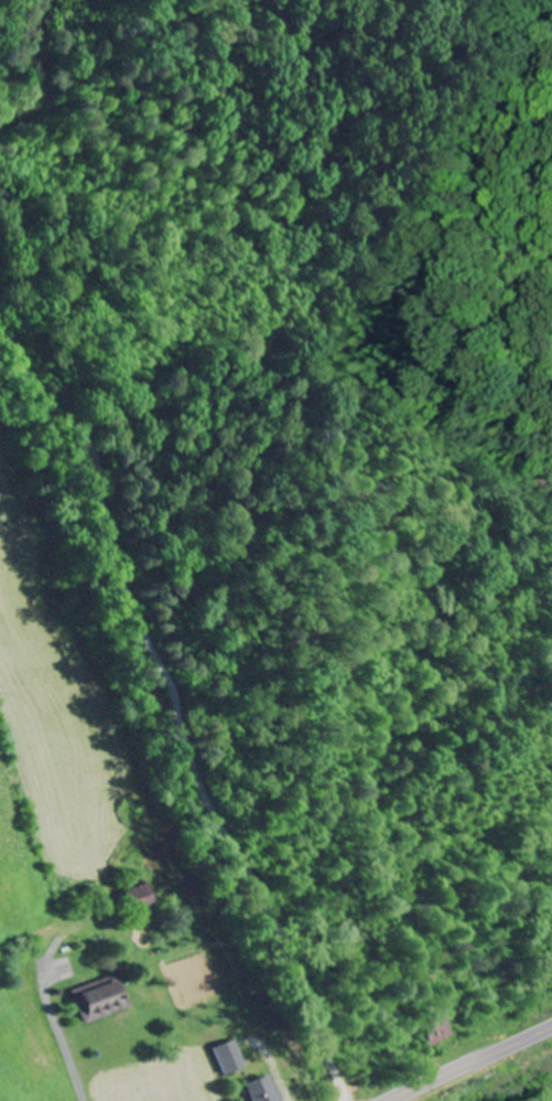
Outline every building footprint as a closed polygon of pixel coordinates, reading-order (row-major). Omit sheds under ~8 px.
[(128,890),(136,910),(157,902),(149,882),(128,890)] [(90,1024),(134,1008),(121,974),(77,990),(90,1024)] [(216,1049),(228,1075),(249,1066),(237,1039),(216,1049)] [(275,1074),(249,1085),(256,1100),(287,1100),(275,1074)]
